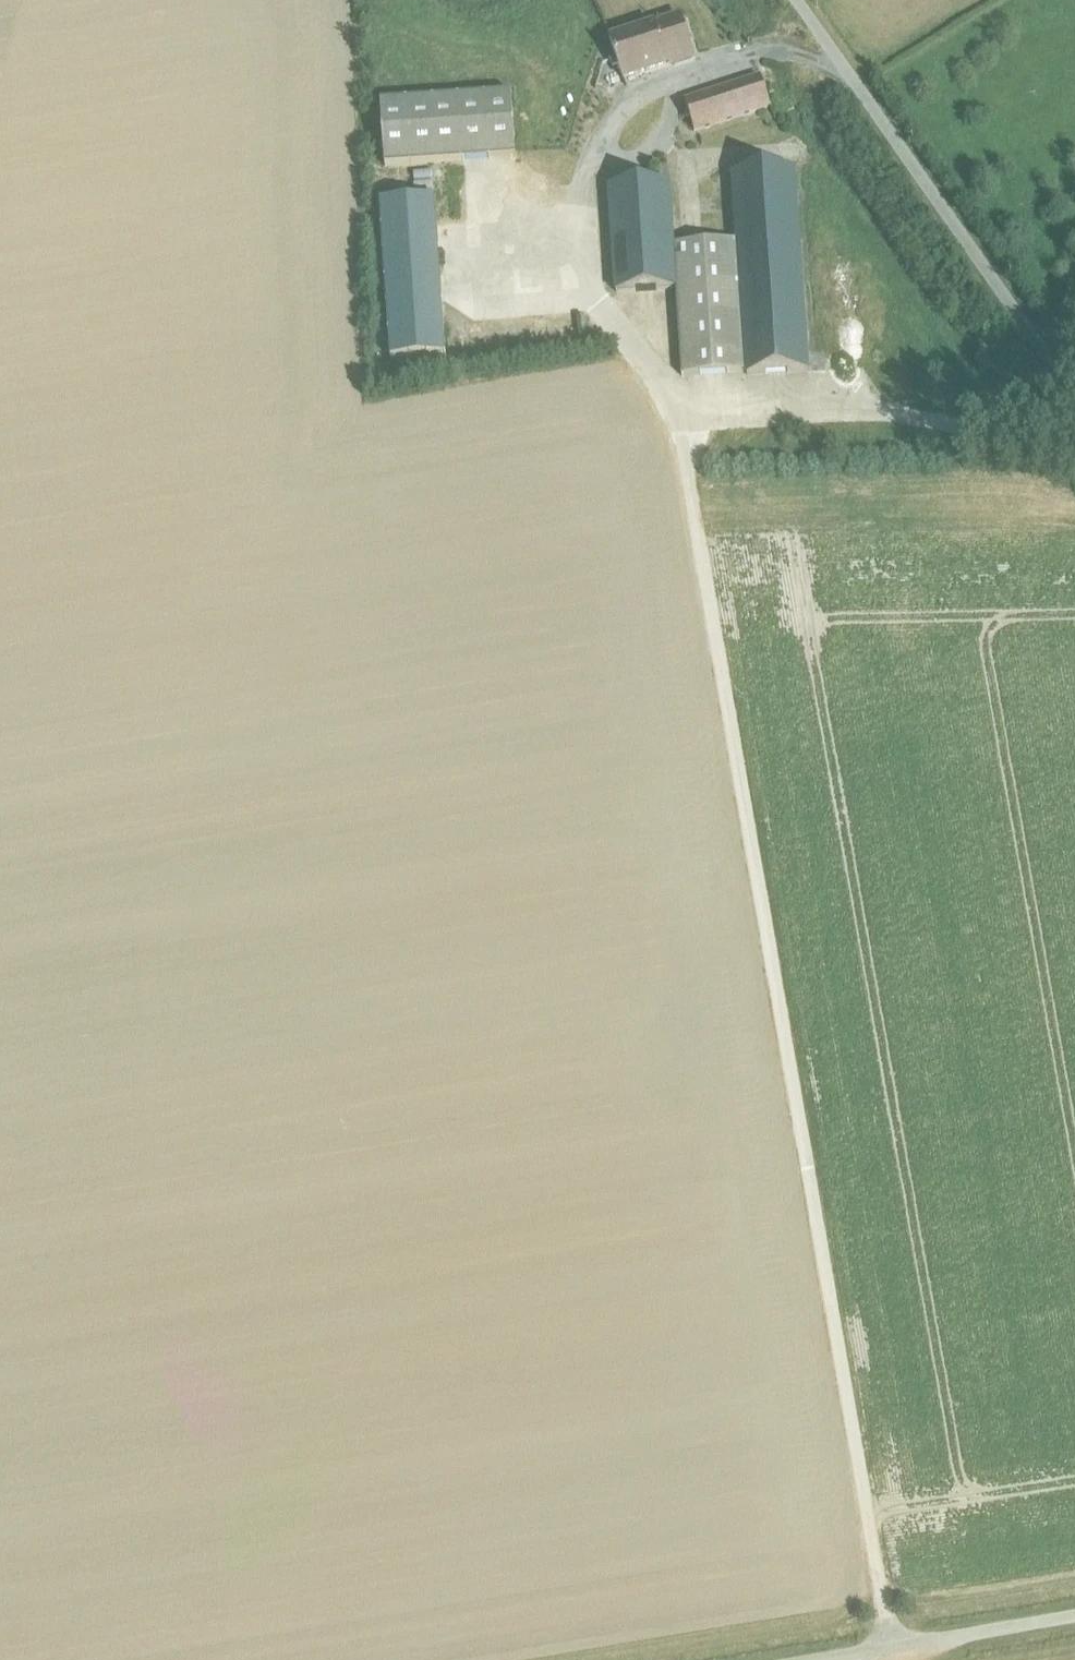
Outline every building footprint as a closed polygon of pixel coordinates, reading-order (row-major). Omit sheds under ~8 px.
[(609,37),(601,40),(607,58),(610,57),(613,67),(618,65),(624,83),(691,61),(690,57),(694,56),(681,17),(610,40),(609,37)] [(762,78),(685,102),(694,130),(771,106),(762,78)] [(512,93),(381,103),(386,166),(516,157),(512,93)] [(795,170),(731,174),(735,241),(676,245),(671,182),(608,186),(615,292),(677,288),(683,376),(745,372),(745,374),(808,370),(795,170)] [(436,198),(381,202),(391,359),(447,355),(436,198)]
